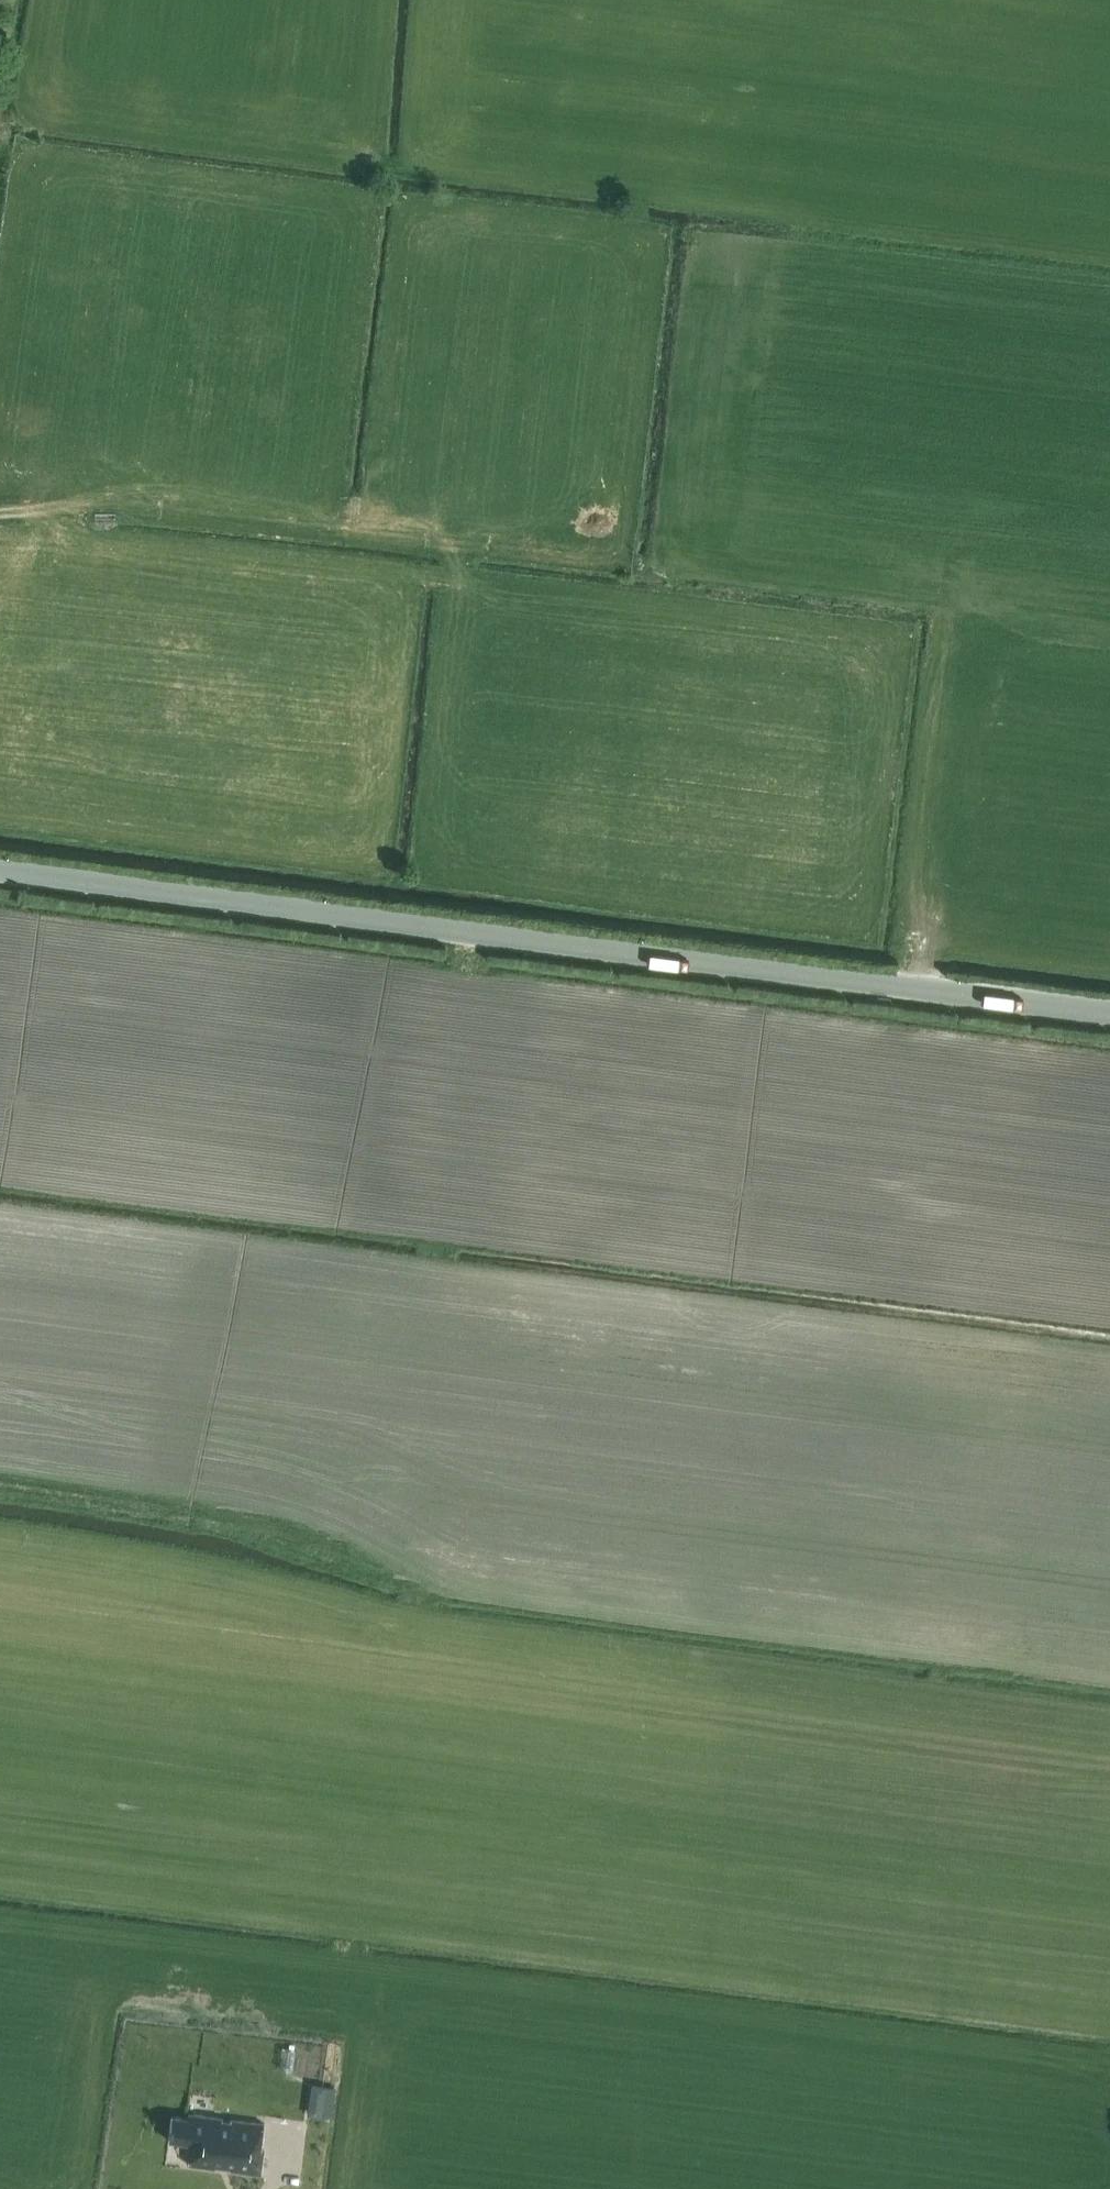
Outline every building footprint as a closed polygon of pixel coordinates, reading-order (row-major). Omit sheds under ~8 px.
[(171,2115),(167,2140),(192,2143),(189,2164),(261,2173),(264,2148),(261,2148),(264,2122),(188,2112),(187,2117),(171,2115)]
